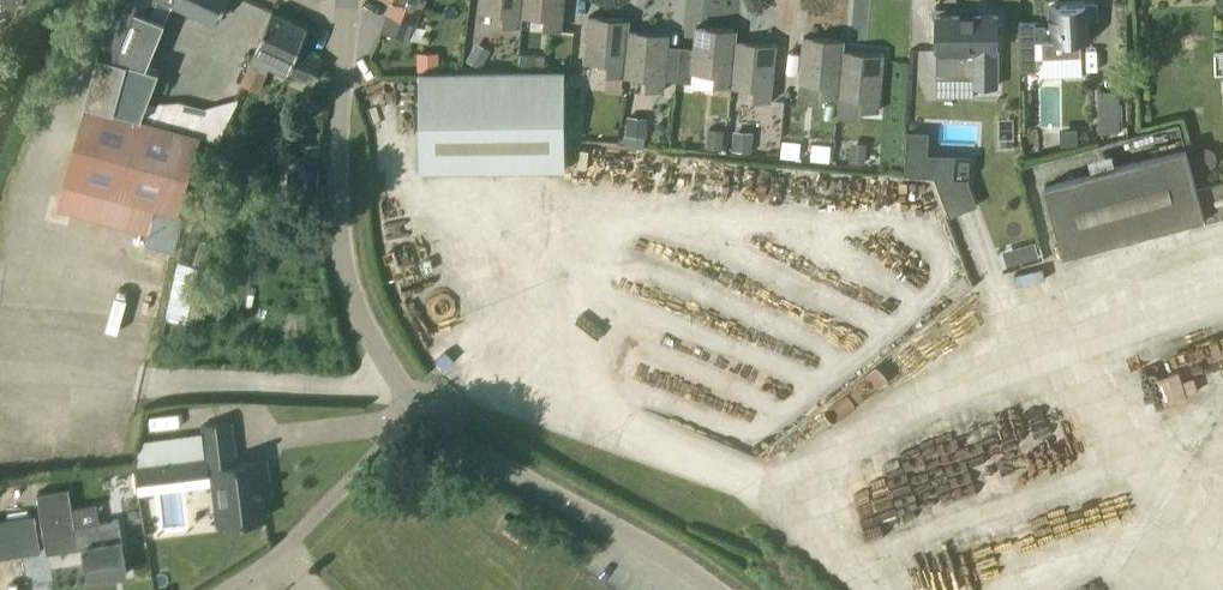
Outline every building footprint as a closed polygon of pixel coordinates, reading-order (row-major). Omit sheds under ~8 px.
[(101,51),(128,58),(148,63),(164,24),(152,20),(158,3),(174,10),(178,1),(216,17),(223,0),(122,0),(101,51)] [(425,0),(393,0),(389,12),(415,23),(425,0)] [(523,0),(480,0),(478,14),(502,15),(501,27),(520,28),(521,16),(522,16),(523,0)] [(522,16),(543,18),(542,31),(560,32),(563,0),(523,0),(522,16)] [(1050,13),(1050,41),(1043,41),(1044,76),(1082,74),(1081,43),(1081,39),(1088,39),(1086,4),(1050,5),(1050,13)] [(268,67),(274,70),(275,68),(291,75),(292,72),(312,83),(322,59),(299,50),(308,28),(272,11),(252,63),(267,69),(268,67)] [(623,76),(625,76),(630,30),(631,19),(589,15),(582,63),(606,65),(605,76),(622,78),(623,76)] [(998,49),(998,16),(937,15),(937,49),(937,78),(975,78),(975,86),(998,86),(998,49)] [(1036,21),(1020,21),(1020,69),(1037,68),(1036,25),(1036,21)] [(733,87),(737,40),(738,30),(697,26),(691,72),(715,74),(714,85),(733,87)] [(669,34),(630,30),(625,76),(647,78),(646,88),(666,90),(669,34)] [(840,97),(845,50),(846,40),(804,36),(799,84),(823,86),(822,96),(840,97)] [(737,40),(733,87),(755,89),(754,98),(771,100),(777,44),(737,40)] [(481,69),(489,56),(474,47),(466,60),(481,69)] [(180,212),(201,134),(114,110),(128,58),(101,51),(98,50),(65,181),(180,212)] [(845,50),(840,97),(860,99),(859,110),(877,111),(884,55),(845,50)] [(419,59),(419,70),(434,70),(434,58),(419,59)] [(420,170),(565,169),(565,71),(419,72),(420,170)] [(1099,91),(1099,131),(1119,131),(1120,91),(1099,91)] [(322,102),(313,99),(309,114),(318,117),(322,102)] [(627,135),(646,137),(647,137),(649,118),(628,116),(626,135),(627,135)] [(723,149),(725,130),(707,128),(706,148),(723,149)] [(752,152),(753,138),(733,136),(732,150),(752,152)] [(297,143),(297,157),(296,168),(288,168),(287,195),(318,196),(321,144),(297,143)] [(865,163),(867,148),(852,147),(850,161),(865,163)] [(1204,147),(1202,147),(1201,148),(1199,149),(1198,151),(1196,152),(1196,154),(1195,156),(1195,158),(1195,160),(1196,162),(1196,163),(1197,165),(1199,166),(1201,168),(1202,168),(1204,169),(1206,169),(1208,169),(1210,168),(1212,168),(1213,166),(1215,165),(1216,163),(1217,162),(1217,160),(1217,158),(1217,156),(1217,154),(1216,152),(1215,151),(1213,149),(1212,148),(1210,147),(1208,147),(1206,147),(1204,147)] [(1197,189),(1185,148),(1046,185),(1065,256),(1204,218),(1205,222),(1222,217),(1222,182),(1197,189)] [(971,155),(955,154),(953,176),(970,177),(971,155)] [(205,210),(193,207),(187,228),(199,232),(205,210)] [(298,232),(278,225),(273,239),(294,245),(298,232)] [(1018,246),(1023,261),(1039,257),(1035,241),(1018,246)] [(205,444),(233,441),(231,422),(202,425),(205,444)] [(261,481),(268,480),(266,460),(236,464),(233,441),(205,444),(206,456),(156,462),(159,483),(219,475),(225,523),(266,518),(261,481)] [(156,462),(134,465),(137,486),(159,483),(156,462)] [(83,546),(88,579),(127,573),(119,519),(75,526),(73,517),(69,488),(38,492),(48,551),(83,546)] [(36,514),(0,519),(0,557),(42,551),(36,514)]
